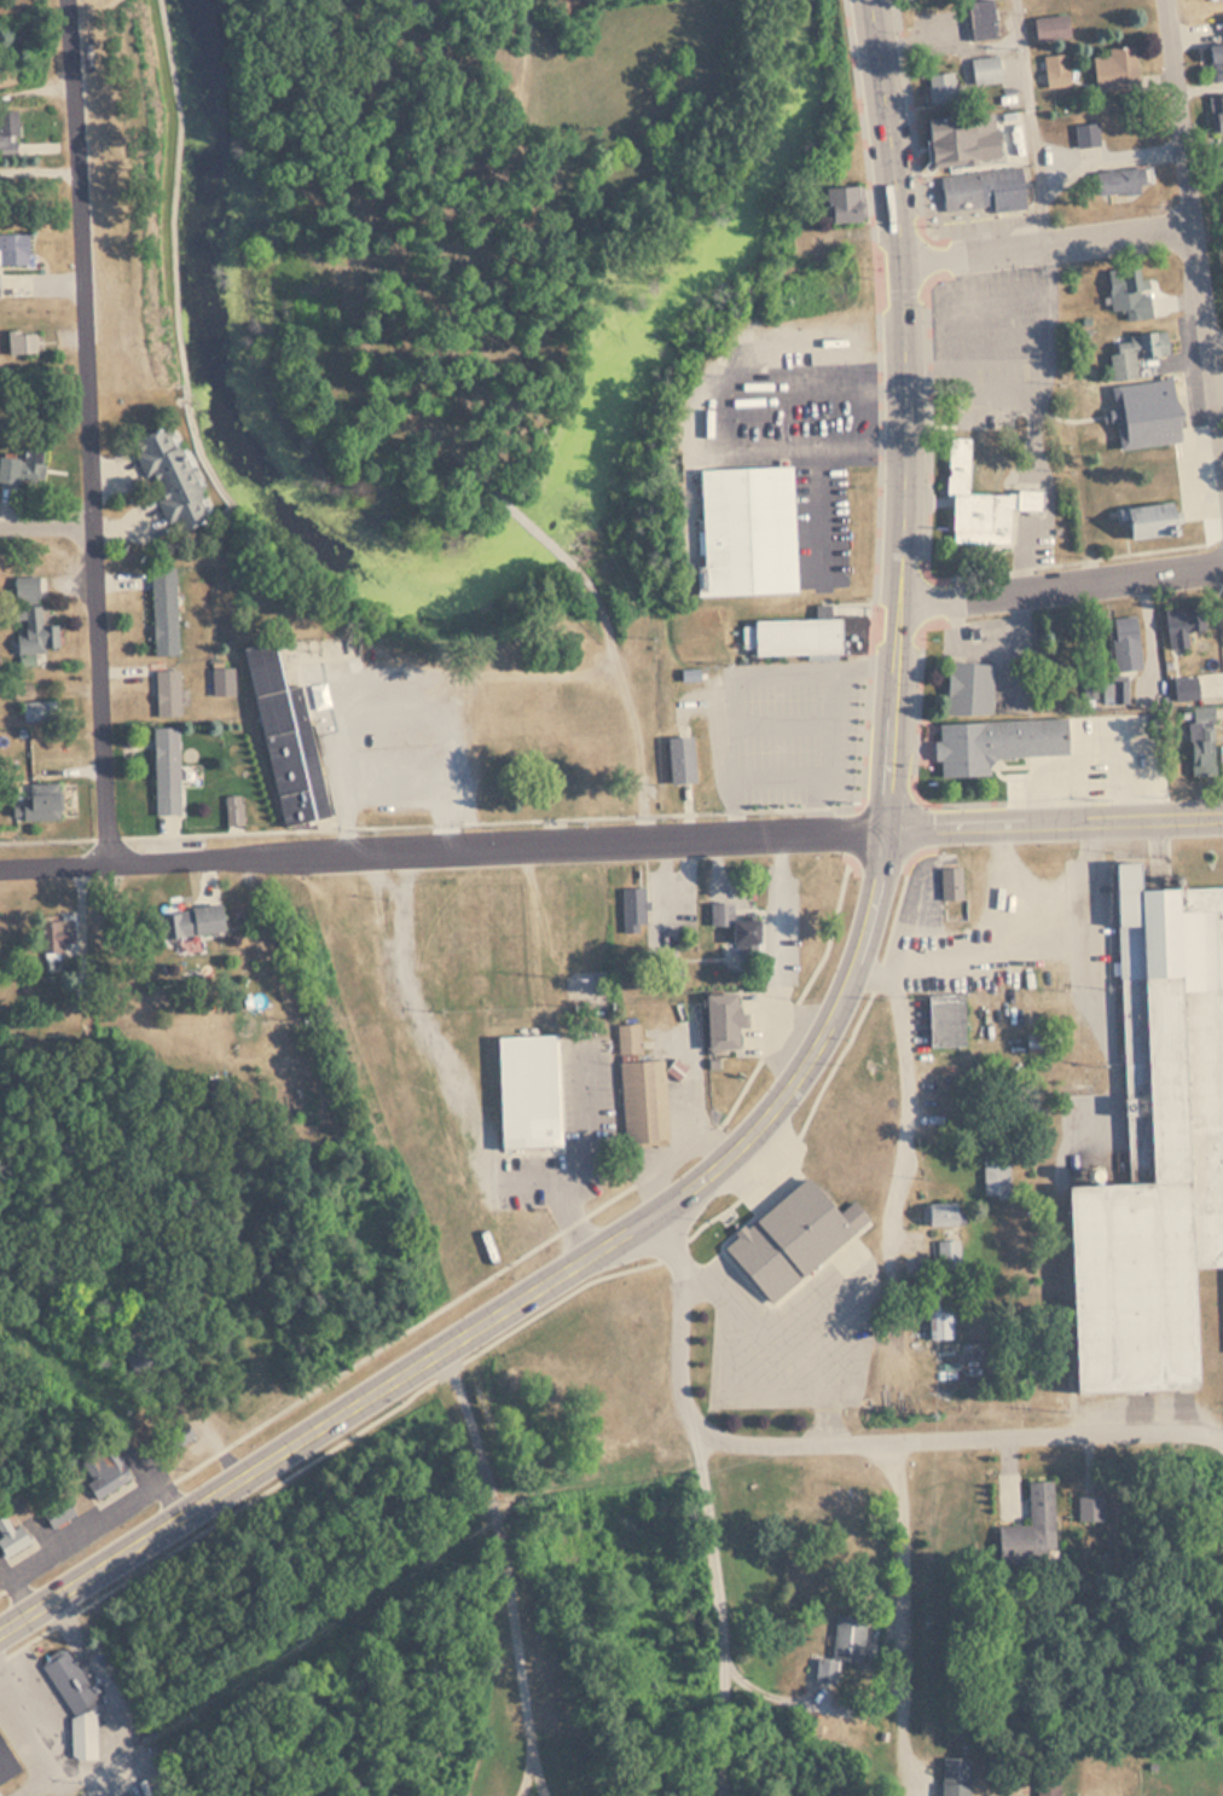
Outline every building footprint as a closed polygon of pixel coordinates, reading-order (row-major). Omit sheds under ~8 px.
[(993,0),(964,0),(964,37),(993,37),(993,0)] [(1033,41),(1068,37),(1066,15),(1031,17),(1033,41)] [(1222,79),(1222,33),(1219,34),(1222,50),(1205,52),(1208,81),(1222,79)] [(1091,56),(1094,91),(1138,87),(1136,45),(1107,47),(1108,54),(1091,56)] [(968,58),(970,83),(999,81),(997,56),(968,58)] [(1066,64),(1042,68),(1045,87),(1070,83),(1066,64)] [(955,73),(927,73),(928,102),(955,102),(955,73)] [(1210,94),(1212,129),(1222,129),(1222,94),(1210,94)] [(16,155),(16,110),(0,110),(0,155),(16,155)] [(935,164),(1002,157),(998,114),(931,121),(935,164)] [(1077,150),(1099,147),(1096,123),(1074,124),(1077,150)] [(1072,179),(1082,184),(1088,170),(1078,165),(1072,179)] [(1024,207),(1020,168),(939,175),(941,214),(1024,207)] [(1103,204),(1147,199),(1144,173),(1101,178),(1103,204)] [(822,222),(862,222),(862,187),(822,187),(822,222)] [(27,265),(27,233),(0,233),(0,265),(27,265)] [(1138,294),(1138,271),(1107,271),(1107,312),(1124,312),(1124,320),(1150,319),(1150,294),(1138,294)] [(35,330),(6,331),(6,354),(35,354),(35,330)] [(1136,378),(1134,360),(1167,357),(1165,332),(1113,337),(1114,352),(1107,353),(1109,381),(1136,378)] [(1121,438),(1179,429),(1175,400),(1144,404),(1142,383),(1114,387),(1118,410),(1101,412),(1102,423),(1119,421),(1121,438)] [(162,424),(126,441),(169,534),(205,517),(162,424)] [(967,438),(946,438),(946,488),(949,488),(949,544),(1014,544),(1014,511),(1042,511),(1042,491),(1003,491),(967,491),(967,438)] [(45,482),(45,458),(0,458),(0,482),(45,482)] [(793,593),(789,467),(696,469),(700,596),(793,593)] [(1175,505),(1120,505),(1120,537),(1175,535),(1175,505)] [(173,567),(149,568),(151,655),(176,654),(173,567)] [(39,577),(10,577),(10,602),(39,602),(39,577)] [(8,609),(12,661),(33,659),(33,651),(60,649),(58,625),(41,626),(39,606),(8,609)] [(1204,628),(1201,606),(1161,609),(1165,648),(1187,647),(1186,630),(1204,628)] [(860,649),(860,612),(744,613),(746,650),(860,649)] [(1114,671),(1140,668),(1135,615),(1109,618),(1114,671)] [(360,656),(355,630),(242,650),(273,825),(323,817),(298,684),(282,688),(278,671),(360,656)] [(991,715),(991,664),(945,662),(944,714),(991,715)] [(232,667),(209,667),(209,695),(232,695),(232,667)] [(178,668),(152,670),(152,717),(179,717),(178,668)] [(1172,702),(1196,700),(1195,677),(1170,679),(1172,702)] [(27,697),(27,690),(12,691),(13,699),(27,697)] [(19,701),(19,720),(57,720),(57,701),(19,701)] [(1213,775),(1211,708),(1187,709),(1188,776),(1213,775)] [(1066,755),(1065,720),(933,724),(934,760),(938,760),(938,777),(989,776),(987,758),(1066,755)] [(152,813),(179,813),(178,728),(151,728),(152,813)] [(690,783),(690,737),(666,737),(666,783),(690,783)] [(12,818),(58,818),(58,783),(12,783),(12,818)] [(225,823),(240,823),(240,796),(225,796),(225,823)] [(1132,891),(1131,863),(1111,864),(1123,1183),(1060,1186),(1067,1390),(1189,1386),(1184,1268),(1222,1267),(1222,888),(1132,891)] [(961,868),(939,868),(940,915),(961,915),(961,868)] [(622,929),(645,929),(645,887),(622,887),(622,929)] [(764,952),(763,914),(731,915),(730,903),(708,904),(708,926),(728,925),(729,952),(764,952)] [(149,909),(150,935),(218,932),(216,905),(149,909)] [(69,920),(40,920),(40,952),(69,952),(69,920)] [(702,996),(703,1050),(734,1050),(734,1029),(743,1029),(743,1013),(732,1013),(732,996),(702,996)] [(962,996),(925,996),(925,1048),(962,1048),(962,996)] [(639,1054),(638,1026),(616,1026),(616,1055),(639,1054)] [(558,1147),(556,1035),(493,1036),(495,1148),(558,1147)] [(619,1064),(625,1143),(667,1140),(661,1061),(619,1064)] [(309,1107),(306,1093),(265,1103),(268,1117),(309,1107)] [(1008,1194),(1008,1155),(981,1155),(981,1194),(1008,1194)] [(866,1218),(851,1200),(833,1215),(801,1176),(718,1244),(766,1302),(866,1218)] [(922,1205),(922,1224),(955,1224),(955,1205),(922,1205)] [(926,1337),(947,1337),(947,1297),(926,1297),(926,1337)] [(131,1367),(150,1356),(133,1328),(114,1339),(131,1367)] [(129,1477),(108,1443),(74,1464),(97,1499),(129,1477)] [(998,1475),(999,1522),(1025,1520),(1026,1546),(1054,1545),(1051,1481),(1022,1482),(1022,1475),(998,1475)] [(1077,1495),(1077,1520),(1101,1520),(1101,1495),(1077,1495)] [(70,1513),(60,1497),(40,1511),(51,1526),(70,1513)] [(6,1553),(29,1540),(17,1519),(2,1526),(0,1522),(0,1543),(6,1553)] [(812,1680),(834,1681),(835,1658),(860,1659),(863,1616),(833,1613),(830,1658),(813,1657),(812,1680)] [(69,1708),(70,1759),(94,1759),(94,1717),(86,1707),(98,1698),(89,1686),(89,1673),(85,1665),(76,1665),(65,1649),(41,1663),(69,1708)] [(18,1769),(0,1741),(0,1781),(18,1769)] [(969,1757),(940,1756),(939,1795),(968,1795),(969,1757)]
